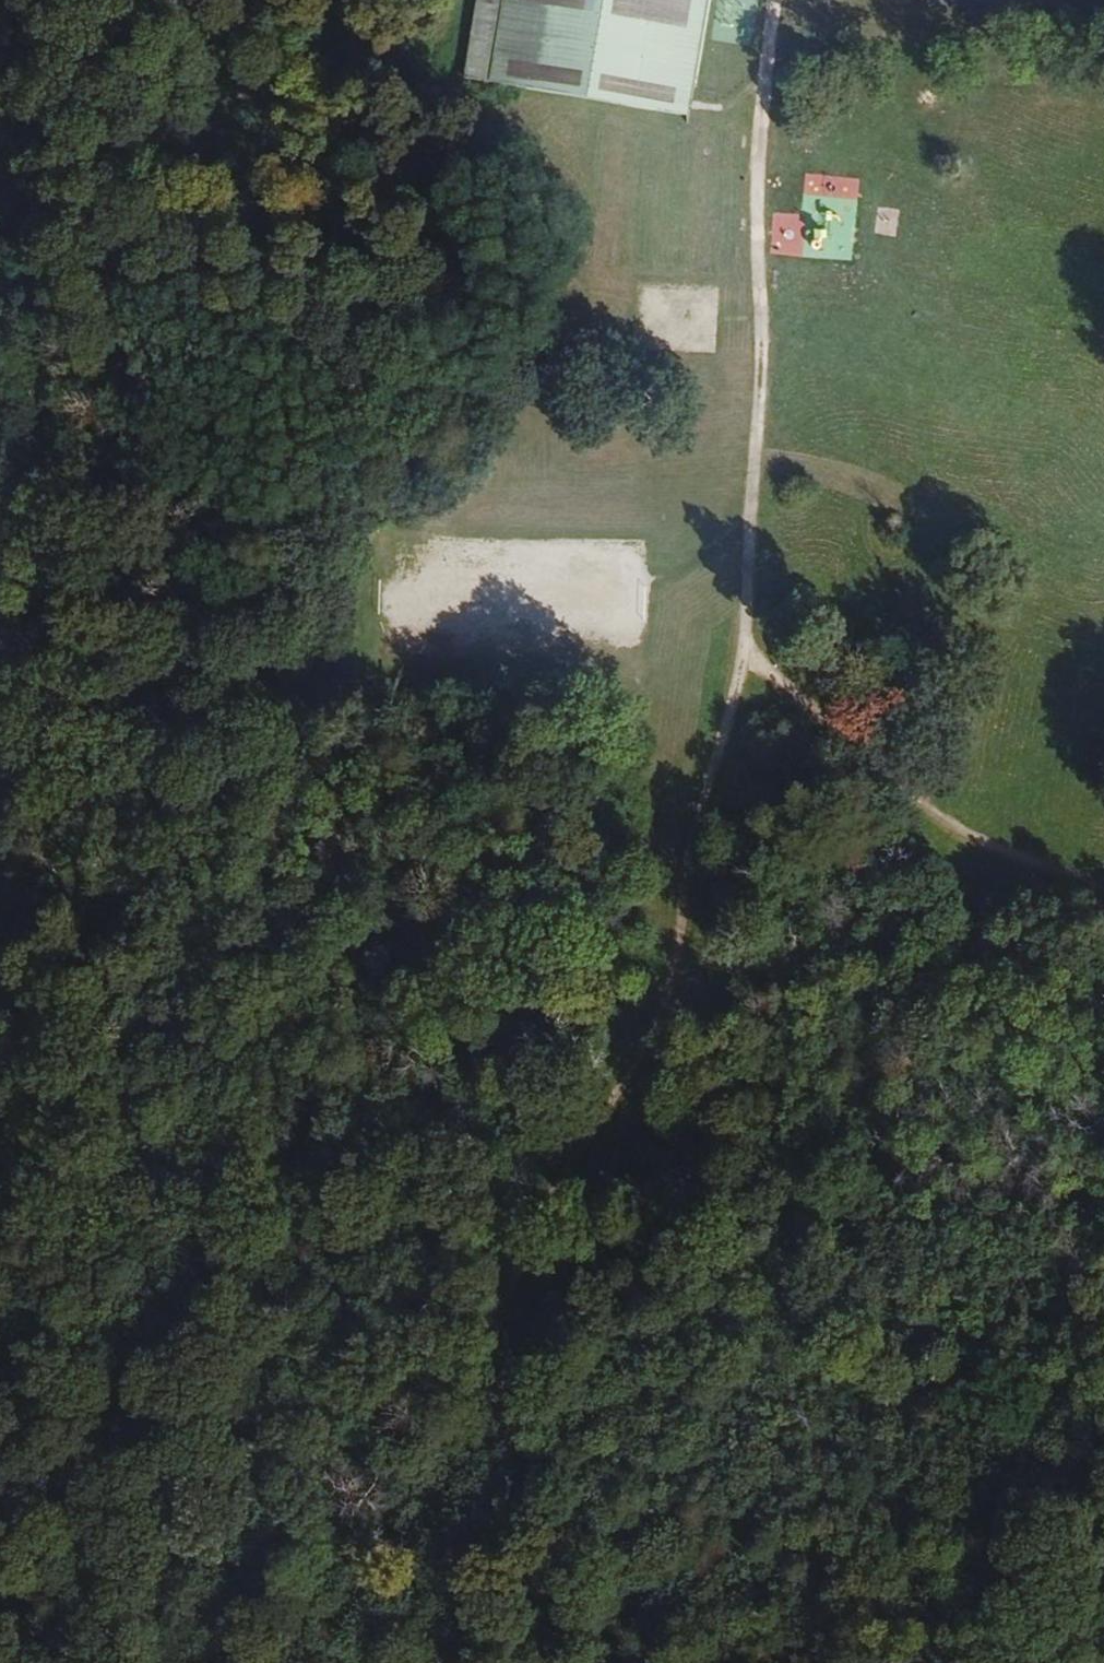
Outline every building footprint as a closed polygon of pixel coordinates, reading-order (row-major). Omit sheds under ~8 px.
[(461,61),(684,99),(701,0),(471,0),(461,61)]
